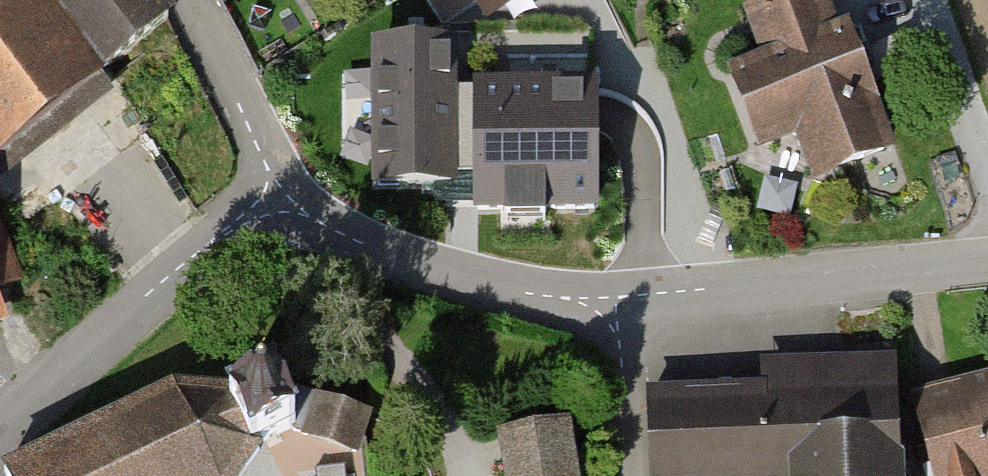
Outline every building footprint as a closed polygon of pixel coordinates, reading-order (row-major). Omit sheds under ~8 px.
[(33,0),(0,0),(0,154),(95,83),(40,10),(33,0)] [(40,10),(95,83),(162,31),(138,0),(54,0),(40,10)] [(822,0),(783,0),(743,14),(765,76),(729,89),(752,155),(799,138),(813,180),(878,157),(822,0)] [(454,126),(454,53),(368,53),(367,203),(455,203),(455,182),(470,182),(470,221),(598,221),(598,102),(470,102),(470,126),(454,126)] [(657,403),(659,475),(892,475),(890,367),(760,370),(761,400),(657,403)] [(2,473),(4,475),(241,475),(259,450),(256,444),(289,427),(294,425),(272,382),(234,401),(231,395),(175,390),(2,473)] [(367,415),(272,382),(294,425),(289,427),(354,450),(367,415)] [(913,404),(932,475),(987,475),(987,384),(913,404)] [(562,424),(501,434),(508,475),(571,475),(562,424)] [(314,468),(315,475),(346,475),(344,465),(314,468)]
